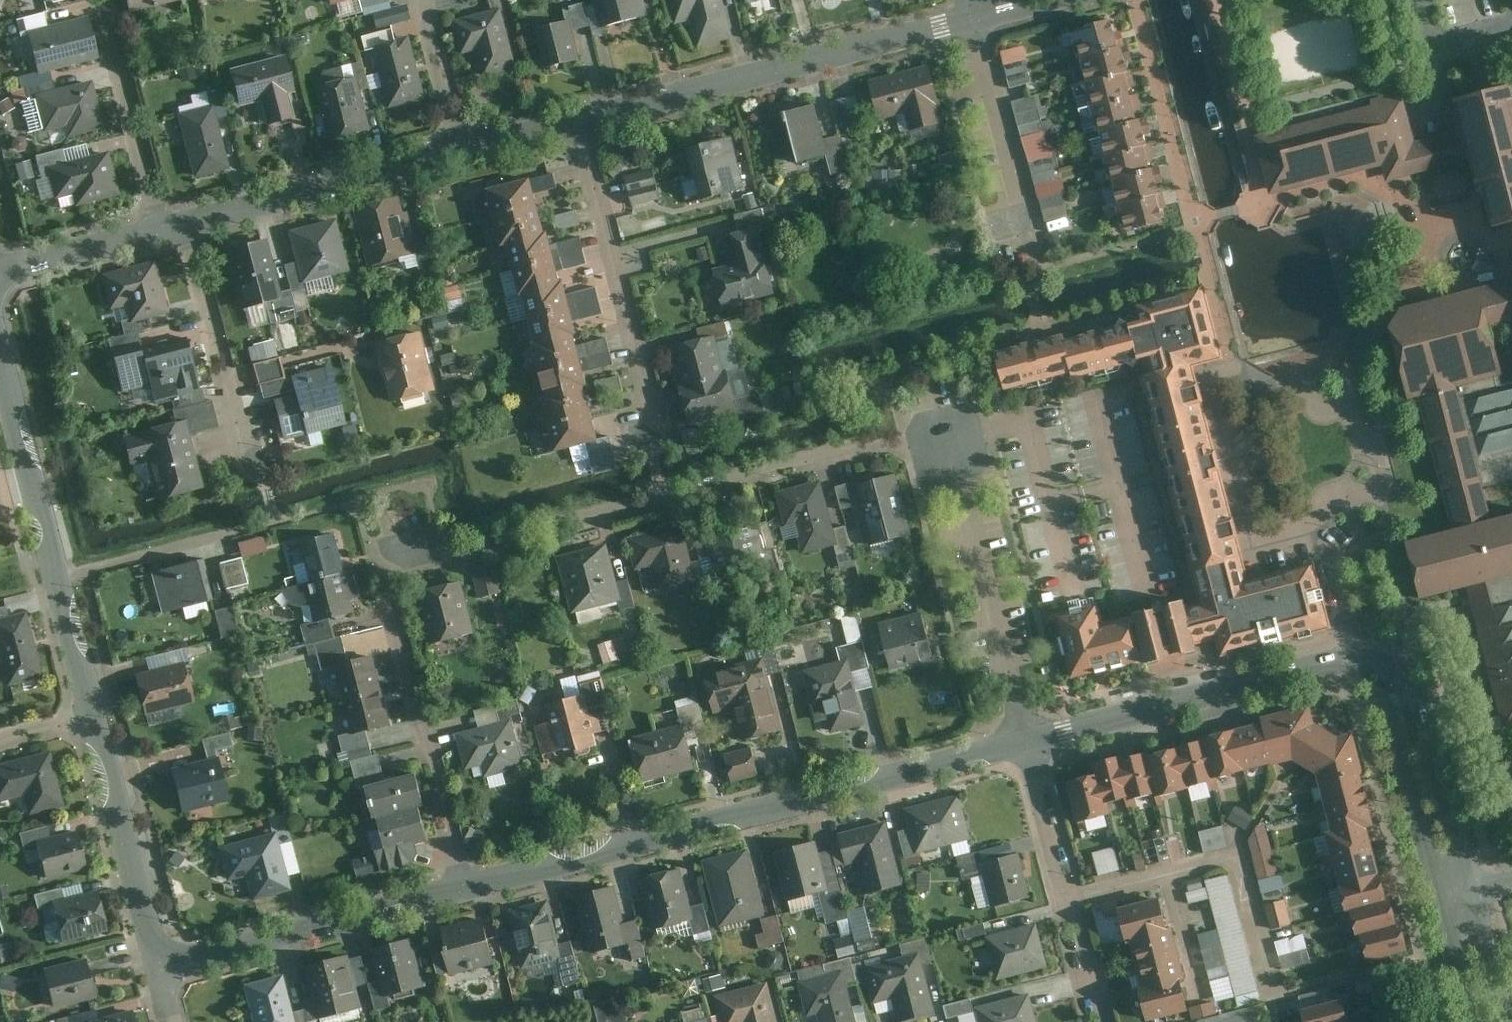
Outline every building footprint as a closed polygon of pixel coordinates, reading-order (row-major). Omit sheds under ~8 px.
[(134,13),(178,0),(130,0),(134,13)] [(368,15),(395,8),(393,0),(364,0),(368,15)] [(646,0),(595,0),(602,27),(650,14),(646,0)] [(675,24),(692,20),(699,47),(734,39),(724,0),(669,0),(675,24)] [(565,8),(568,21),(571,21),(574,31),(591,25),(586,3),(565,8)] [(518,69),(502,7),(453,20),(461,53),(476,49),(483,76),(518,69)] [(30,32),(50,27),(46,12),(18,20),(22,34),(30,32)] [(101,59),(91,17),(50,27),(30,32),(40,74),(101,59)] [(574,31),(571,21),(568,21),(535,30),(546,69),(581,60),(574,31)] [(1120,21),(1076,32),(1083,58),(1086,57),(1127,46),(1120,21)] [(430,99),(413,35),(376,45),(392,108),(430,99)] [(1011,87),(1034,84),(1029,46),(1005,49),(1011,87)] [(1092,82),(1134,72),(1127,46),(1086,57),(1092,82)] [(288,56),(233,70),(242,106),(264,100),(270,128),(299,120),(291,94),(297,92),(288,56)] [(359,77),(362,91),(373,88),(366,61),(355,63),(359,77)] [(932,66),(871,80),(881,119),(906,112),(911,131),(946,122),(932,66)] [(1134,72),(1092,82),(1089,83),(1095,107),(1136,97),(1133,86),(1137,85),(1134,72)] [(362,91),(359,77),(319,88),(333,140),(372,130),(362,91)] [(37,95),(57,90),(54,81),(27,88),(29,97),(37,95)] [(107,127),(94,81),(57,90),(37,95),(47,133),(67,127),(70,137),(107,127)] [(1455,100),(1470,161),(1476,186),(1478,194),(1485,197),(1493,230),(1511,225),(1511,85),(1488,92),(1482,93),(1455,100)] [(212,92),(215,104),(219,120),(229,117),(222,90),(212,92)] [(1269,197),(1382,167),(1386,182),(1417,174),(1470,161),(1455,100),(1440,104),(1448,132),(1416,141),(1403,92),(1372,100),(1373,105),(1254,136),(1262,169),(1266,185),(1269,197)] [(1059,181),(1043,94),(1018,99),(1034,186),(1059,181)] [(1105,131),(1143,121),(1140,111),(1144,110),(1141,95),(1136,97),(1095,107),(1102,132),(1105,131)] [(854,99),(838,101),(840,117),(856,115),(854,99)] [(219,120),(215,104),(181,113),(196,178),(231,169),(219,120)] [(826,139),(818,104),(768,117),(778,161),(798,155),(799,163),(830,155),(826,139)] [(1143,121),(1105,131),(1111,154),(1153,144),(1147,120),(1143,121)] [(840,135),(826,139),(830,155),(835,175),(850,171),(840,135)] [(740,163),(734,137),(690,148),(697,174),(740,163)] [(1117,181),(1156,170),(1153,160),(1157,159),(1153,144),(1111,154),(1109,155),(1115,181),(1117,181)] [(49,167),(69,162),(65,149),(37,157),(43,179),(51,176),(49,167)] [(122,195),(111,152),(69,162),(49,167),(51,176),(57,199),(75,195),(78,207),(122,195)] [(23,181),(37,177),(32,158),(18,162),(23,181)] [(746,189),(740,163),(697,174),(703,199),(746,189)] [(1156,170),(1117,181),(1124,203),(1165,192),(1159,169),(1156,170)] [(662,199),(654,170),(627,177),(635,206),(662,199)] [(557,176),(538,181),(541,193),(560,188),(557,176)] [(492,193),(499,219),(545,208),(541,193),(538,181),(492,193)] [(1042,197),(1050,232),(1074,226),(1065,191),(1042,197)] [(1169,207),(1165,192),(1124,203),(1122,204),(1128,231),(1145,226),(1146,229),(1171,223),(1168,208),(1169,207)] [(416,238),(404,197),(357,210),(373,267),(420,254),(416,238)] [(545,208),(499,219),(506,248),(512,246),(552,235),(545,208)] [(580,211),(556,217),(560,231),(583,225),(580,211)] [(738,236),(752,233),(766,229),(763,213),(734,220),(738,236)] [(352,271),(339,219),(291,231),(299,262),(304,283),(307,282),(352,271)] [(433,233),(416,238),(420,254),(424,267),(441,261),(433,233)] [(729,274),(761,266),(752,233),(738,236),(720,240),(729,274)] [(556,235),(552,235),(512,246),(518,270),(562,259),(558,244),(556,235)] [(282,293),(268,237),(227,248),(244,312),(269,305),(285,301),(282,293)] [(584,238),(558,244),(562,259),(588,252),(584,238)] [(592,264),(588,252),(562,259),(565,272),(592,264)] [(562,259),(518,270),(524,297),(528,297),(568,285),(565,272),(562,259)] [(171,314),(158,261),(103,274),(112,310),(127,306),(131,320),(132,323),(151,319),(171,314)] [(287,265),(293,290),(308,287),(307,282),(304,283),(299,262),(287,265)] [(711,279),(720,316),(770,303),(761,266),(711,279)] [(1509,282),(1402,309),(1389,330),(1408,401),(1420,397),(1504,376),(1492,331),(1511,325),(1511,281),(1509,282)] [(535,320),(578,309),(575,295),(572,285),(568,285),(528,297),(535,320)] [(1185,369),(1196,366),(1227,358),(1208,286),(1141,303),(1146,320),(1094,334),(1070,340),(1069,335),(1028,345),(998,352),(1006,392),(1076,374),(1077,379),(1138,363),(1141,375),(1143,380),(1185,369)] [(600,288),(575,295),(578,309),(604,302),(600,288)] [(293,290),(282,293),(285,301),(269,305),(273,325),(300,318),(293,290)] [(607,314),(604,302),(578,309),(582,322),(607,314)] [(578,309),(535,320),(541,345),(582,336),(585,335),(582,322),(578,309)] [(154,329),(151,319),(132,323),(131,320),(123,322),(126,336),(141,332),(154,329)] [(145,349),(141,332),(126,336),(112,339),(117,356),(145,349)] [(440,391),(424,332),(378,344),(394,403),(440,391)] [(584,346),(582,336),(541,345),(539,346),(544,370),(588,359),(584,346)] [(158,404),(203,391),(190,339),(145,349),(117,356),(111,362),(115,378),(122,379),(125,393),(154,386),(158,404)] [(611,339),(584,346),(588,359),(614,353),(611,339)] [(672,353),(683,391),(724,380),(714,342),(672,353)] [(618,365),(614,353),(588,359),(591,372),(618,365)] [(262,385),(289,378),(283,358),(256,365),(262,385)] [(588,359),(544,370),(552,396),(592,388),(595,387),(591,372),(588,359)] [(1197,370),(1196,366),(1185,369),(1143,380),(1143,383),(1149,405),(1153,421),(1206,407),(1211,405),(1207,389),(1206,385),(1200,383),(1197,370)] [(349,427),(334,367),(295,377),(295,379),(299,390),(301,397),(277,403),(287,442),(349,427)] [(1505,381),(1504,376),(1420,397),(1454,533),(1405,545),(1420,604),(1467,592),(1468,592),(1511,580),(1511,518),(1495,522),(1488,493),(1487,489),(1489,488),(1511,482),(1511,379),(1505,381)] [(622,377),(600,383),(603,396),(626,390),(622,377)] [(299,390),(295,379),(289,381),(289,378),(262,385),(266,399),(299,390)] [(679,392),(689,429),(739,416),(729,379),(724,380),(683,391),(679,392)] [(600,415),(592,388),(552,396),(547,397),(553,426),(600,415)] [(175,411),(178,424),(189,421),(192,435),(221,427),(214,400),(175,411)] [(1153,421),(1164,464),(1218,450),(1206,407),(1153,421)] [(600,415),(553,426),(560,455),(592,447),(606,443),(605,439),(600,415)] [(192,435),(189,421),(178,424),(126,436),(133,465),(148,461),(158,501),(206,489),(192,435)] [(614,437),(605,439),(606,443),(592,447),(594,457),(617,452),(614,437)] [(1167,474),(1171,489),(1225,475),(1230,474),(1228,463),(1225,454),(1218,450),(1164,464),(1167,474)] [(1179,522),(1233,508),(1230,497),(1225,475),(1171,489),(1179,522)] [(913,536),(898,477),(859,487),(856,488),(861,506),(872,547),(913,536)] [(835,530),(822,482),(778,493),(787,528),(796,526),(804,554),(838,546),(835,530)] [(856,488),(859,487),(858,483),(838,489),(844,511),(861,506),(856,488)] [(1245,532),(1242,522),(1237,524),(1233,508),(1179,522),(1185,542),(1189,558),(1243,544),(1247,543),(1245,532)] [(765,553),(756,516),(712,528),(716,545),(709,547),(716,574),(749,565),(748,560),(766,555),(765,553)] [(693,564),(683,525),(629,539),(636,571),(651,567),(658,592),(694,583),(698,582),(693,564)] [(847,527),(835,530),(838,546),(842,557),(854,554),(847,527)] [(240,541),(244,556),(269,550),(265,535),(240,541)] [(312,584),(347,576),(338,536),(304,544),(312,584)] [(1243,544),(1189,558),(1191,566),(1199,597),(1201,604),(1192,606),(1184,608),(1183,601),(1163,606),(1162,602),(1157,604),(1153,605),(1153,609),(1135,613),(1137,620),(1147,658),(1147,662),(1172,656),(1197,650),(1195,641),(1201,639),(1218,635),(1223,656),(1241,652),(1281,642),(1264,576),(1251,579),(1246,558),(1245,551),(1243,544)] [(618,583),(608,545),(558,558),(573,615),(620,603),(623,603),(618,583)] [(776,550),(765,553),(766,555),(770,574),(781,571),(776,550)] [(244,559),(222,564),(229,590),(251,585),(244,559)] [(701,561),(693,564),(698,582),(694,583),(696,590),(709,587),(701,561)] [(202,562),(155,574),(165,617),(213,605),(202,562)] [(1313,564),(1264,576),(1281,642),(1304,636),(1335,627),(1318,563),(1313,564)] [(503,592),(496,564),(473,569),(480,598),(503,592)] [(312,584),(285,591),(296,606),(305,608),(314,607),(318,624),(334,621),(359,615),(355,602),(363,600),(356,574),(347,576),(312,584)] [(629,580),(618,583),(623,603),(620,603),(622,612),(636,608),(629,580)] [(1468,592),(1469,597),(1479,634),(1491,682),(1505,734),(1511,732),(1511,580),(1468,592)] [(475,635),(462,584),(418,595),(431,646),(475,635)] [(240,636),(232,607),(217,611),(225,639),(240,636)] [(10,618),(7,608),(0,610),(0,620),(10,618)] [(1147,658),(1137,620),(1103,629),(1097,608),(1059,618),(1074,677),(1101,670),(1147,658)] [(28,614),(10,618),(0,620),(0,656),(8,688),(45,678),(28,614)] [(924,614),(882,625),(893,671),(936,661),(924,614)] [(339,640),(334,621),(318,624),(306,628),(311,647),(318,645),(339,640)] [(339,640),(318,645),(325,671),(339,667),(352,664),(345,638),(339,640)] [(602,643),(607,664),(621,660),(617,640),(602,643)] [(838,650),(842,662),(849,660),(853,674),(872,670),(864,642),(838,650)] [(206,643),(188,648),(191,658),(209,653),(206,643)] [(777,656),(764,659),(769,677),(782,673),(777,656)] [(375,658),(352,664),(339,667),(348,702),(384,693),(375,658)] [(769,677),(764,659),(705,675),(716,716),(734,711),(743,742),(785,733),(769,677)] [(866,725),(853,674),(849,660),(842,662),(805,673),(818,725),(828,722),(832,735),(866,725)] [(187,664),(138,677),(149,716),(198,703),(187,664)] [(582,686),(585,698),(589,710),(609,706),(602,681),(582,686)] [(384,693),(348,702),(357,734),(357,737),(370,734),(393,728),(384,693)] [(551,724),(537,729),(545,757),(577,749),(579,756),(599,750),(596,736),(604,734),(598,716),(591,719),(589,710),(585,698),(547,708),(551,724)] [(1259,710),(1260,717),(1270,756),(1271,759),(1290,754),(1315,767),(1318,784),(1361,773),(1360,768),(1363,767),(1352,726),(1335,730),(1313,716),(1308,698),(1259,710)] [(496,707),(502,725),(513,722),(511,716),(522,714),(518,701),(496,707)] [(679,711),(684,727),(686,735),(706,730),(700,705),(679,711)] [(1260,717),(1231,725),(1242,763),(1270,756),(1260,717)] [(502,725),(457,736),(466,772),(483,767),(485,779),(525,769),(513,722),(502,725)] [(1231,725),(1199,734),(1209,772),(1242,763),(1231,725)] [(684,727),(633,742),(645,785),(696,770),(686,735),(684,727)] [(357,737),(357,734),(343,737),(347,753),(352,752),(355,763),(376,758),(370,734),(357,737)] [(1199,734),(1175,740),(1186,781),(1210,774),(1209,772),(1199,734)] [(204,741),(209,762),(221,759),(218,752),(234,748),(232,735),(204,741)] [(1175,740),(1143,748),(1152,788),(1153,789),(1186,781),(1175,740)] [(726,755),(734,782),(762,774),(754,746),(726,755)] [(1142,746),(1117,752),(1127,791),(1128,793),(1152,788),(1143,748),(1142,746)] [(0,759),(0,798),(20,793),(25,811),(60,802),(46,748),(0,759)] [(1090,757),(1093,768),(1102,797),(1127,791),(1117,752),(1117,751),(1090,757)] [(376,758),(355,763),(362,791),(374,788),(388,785),(381,757),(376,758)] [(209,762),(174,771),(186,816),(232,804),(221,759),(209,762)] [(1093,768),(1065,775),(1075,816),(1105,808),(1102,797),(1093,768)] [(1361,773),(1318,784),(1325,807),(1367,796),(1361,773)] [(422,776),(388,785),(374,788),(382,821),(426,810),(431,810),(422,776)] [(910,826),(917,850),(921,849),(972,836),(960,791),(904,806),(910,826)] [(1367,796),(1325,807),(1329,825),(1324,827),(1326,832),(1366,821),(1373,819),(1367,796)] [(1240,803),(1232,816),(1249,826),(1257,813),(1240,803)] [(426,810),(382,821),(390,852),(382,854),(387,877),(417,869),(426,855),(424,848),(434,845),(426,810)] [(271,821),(275,835),(279,834),(282,846),(295,843),(287,817),(271,821)] [(886,817),(839,830),(840,833),(847,860),(848,862),(858,859),(866,891),(903,881),(886,817)] [(1326,832),(1333,861),(1374,851),(1366,821),(1326,832)] [(32,838),(47,835),(44,824),(16,830),(20,843),(33,841),(32,838)] [(1227,824),(1202,830),(1207,852),(1232,845),(1227,824)] [(917,850),(910,826),(899,828),(906,855),(922,851),(921,849),(917,850)] [(1285,895),(1273,826),(1251,830),(1264,899),(1285,895)] [(85,865),(75,828),(47,835),(32,838),(33,841),(42,876),(85,865)] [(847,860),(840,833),(830,835),(837,862),(847,860)] [(282,846),(279,834),(275,835),(220,849),(228,884),(248,879),(254,903),(294,892),(282,846)] [(815,837),(775,848),(787,898),(828,886),(815,837)] [(749,845),(702,857),(719,924),(766,912),(749,845)] [(1095,851),(1101,875),(1123,869),(1117,845),(1095,851)] [(981,861),(984,860),(981,848),(958,854),(964,877),(984,873),(981,861)] [(984,873),(993,905),(1031,895),(1019,851),(984,860),(981,861),(984,873)] [(1380,877),(1374,851),(1333,861),(1340,887),(1380,877)] [(681,865),(641,876),(654,927),(691,917),(694,916),(691,904),(681,865)] [(1258,989),(1228,871),(1205,877),(1235,995),(1258,989)] [(1385,893),(1380,877),(1340,887),(1346,910),(1348,909),(1391,899),(1389,892),(1385,893)] [(614,884),(577,894),(591,950),(628,940),(633,958),(647,954),(637,917),(624,920),(614,884)] [(49,898),(61,895),(58,885),(32,891),(35,905),(50,902),(49,898)] [(104,926),(94,887),(61,895),(49,898),(50,902),(59,939),(104,926)] [(1157,896),(1118,905),(1125,933),(1164,923),(1157,896)] [(548,897),(507,906),(522,967),(558,957),(563,956),(560,941),(548,897)] [(1397,922),(1391,899),(1348,909),(1355,933),(1359,931),(1397,922)] [(704,900),(691,904),(694,916),(691,917),(694,931),(711,927),(704,900)] [(1289,900),(1268,903),(1272,929),(1293,926),(1289,900)] [(782,914),(764,917),(767,932),(759,933),(761,946),(786,942),(782,914)] [(483,915),(439,924),(442,934),(449,966),(451,972),(494,961),(483,915)] [(985,921),(959,928),(962,938),(987,931),(985,921)] [(1039,921),(986,933),(998,978),(1050,964),(1039,921)] [(1164,923),(1125,933),(1132,958),(1176,947),(1169,922),(1164,923)] [(1400,922),(1397,922),(1359,931),(1365,957),(1407,947),(1400,922)] [(411,934),(371,944),(379,978),(383,994),(388,993),(425,984),(411,934)] [(449,966),(442,934),(428,938),(436,968),(449,966)] [(1284,968),(1314,961),(1307,934),(1278,941),(1284,968)] [(901,941),(904,953),(921,949),(924,962),(933,960),(927,935),(901,941)] [(571,938),(560,941),(563,956),(558,957),(565,983),(582,980),(571,938)] [(1176,947),(1132,958),(1138,981),(1176,973),(1182,971),(1176,947)] [(864,964),(873,1002),(893,996),(900,1021),(901,1021),(938,1013),(924,962),(921,949),(904,953),(864,964)] [(348,952),(302,962),(311,993),(317,1016),(362,1004),(348,952)] [(824,961),(827,971),(844,967),(848,983),(858,981),(851,955),(824,961)] [(94,994),(84,956),(39,968),(49,1005),(94,994)] [(848,983),(844,967),(827,971),(798,979),(808,1014),(818,1012),(821,1021),(858,1021),(848,983)] [(242,982),(252,1021),(293,1021),(290,1009),(281,972),(242,982)] [(1176,973),(1138,981),(1135,982),(1142,1017),(1184,1006),(1176,973)] [(725,975),(707,979),(710,989),(727,985),(725,975)] [(383,994),(379,978),(368,980),(375,1008),(391,1004),(388,993),(383,994)] [(715,993),(722,1021),(780,1021),(768,979),(715,993)] [(976,1004),(981,1021),(1039,1021),(1031,991),(976,1004)] [(300,996),(303,1006),(306,1019),(317,1016),(311,993),(300,996)] [(599,1021),(627,1021),(629,1021),(622,994),(595,1001),(599,1021)] [(971,996),(945,1003),(948,1015),(975,1009),(971,996)] [(1192,1007),(1195,1019),(1218,1013),(1216,1001),(1192,1007)] [(1302,1021),(1345,1021),(1343,1002),(1301,1011),(1302,1021)] [(861,1021),(870,1021),(865,1003),(857,1005),(861,1021)] [(290,1009),(293,1021),(307,1021),(306,1019),(303,1006),(290,1009)] [(1218,1021),(1264,1021),(1263,1007),(1218,1011),(1218,1021)] [(98,1020),(94,1008),(55,1019),(55,1021),(91,1021),(98,1020)] [(131,1012),(98,1020),(91,1021),(134,1021),(131,1012)]
